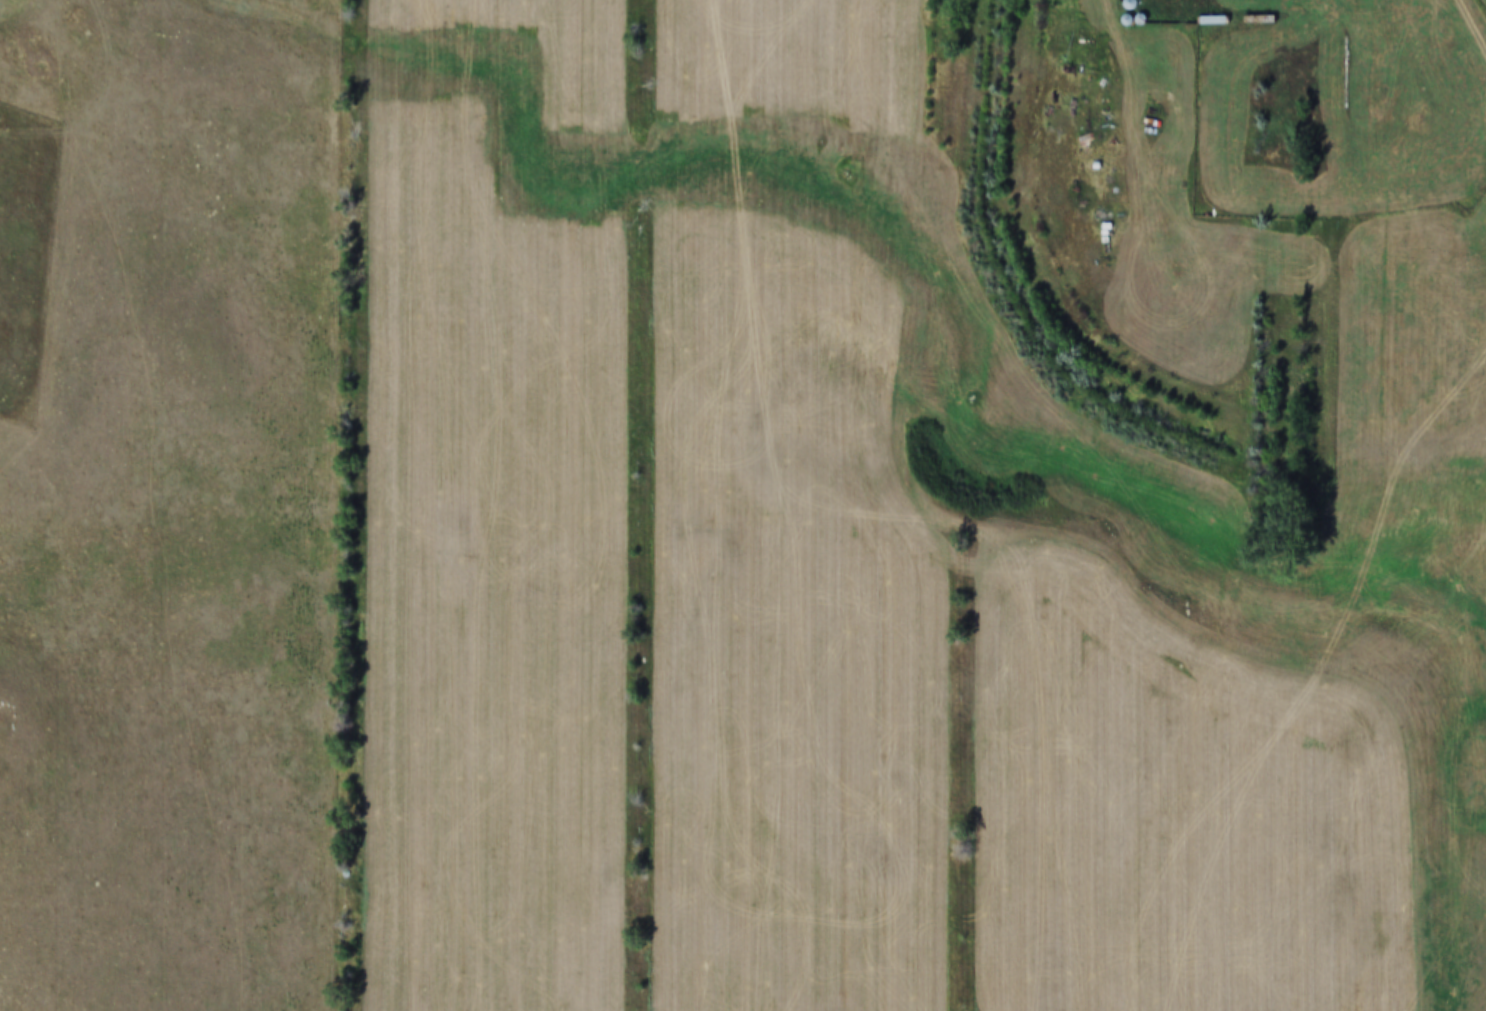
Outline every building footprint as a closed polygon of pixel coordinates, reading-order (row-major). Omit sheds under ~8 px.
[(1225,23),(1225,15),(1198,15),(1198,23),(1225,23)]
